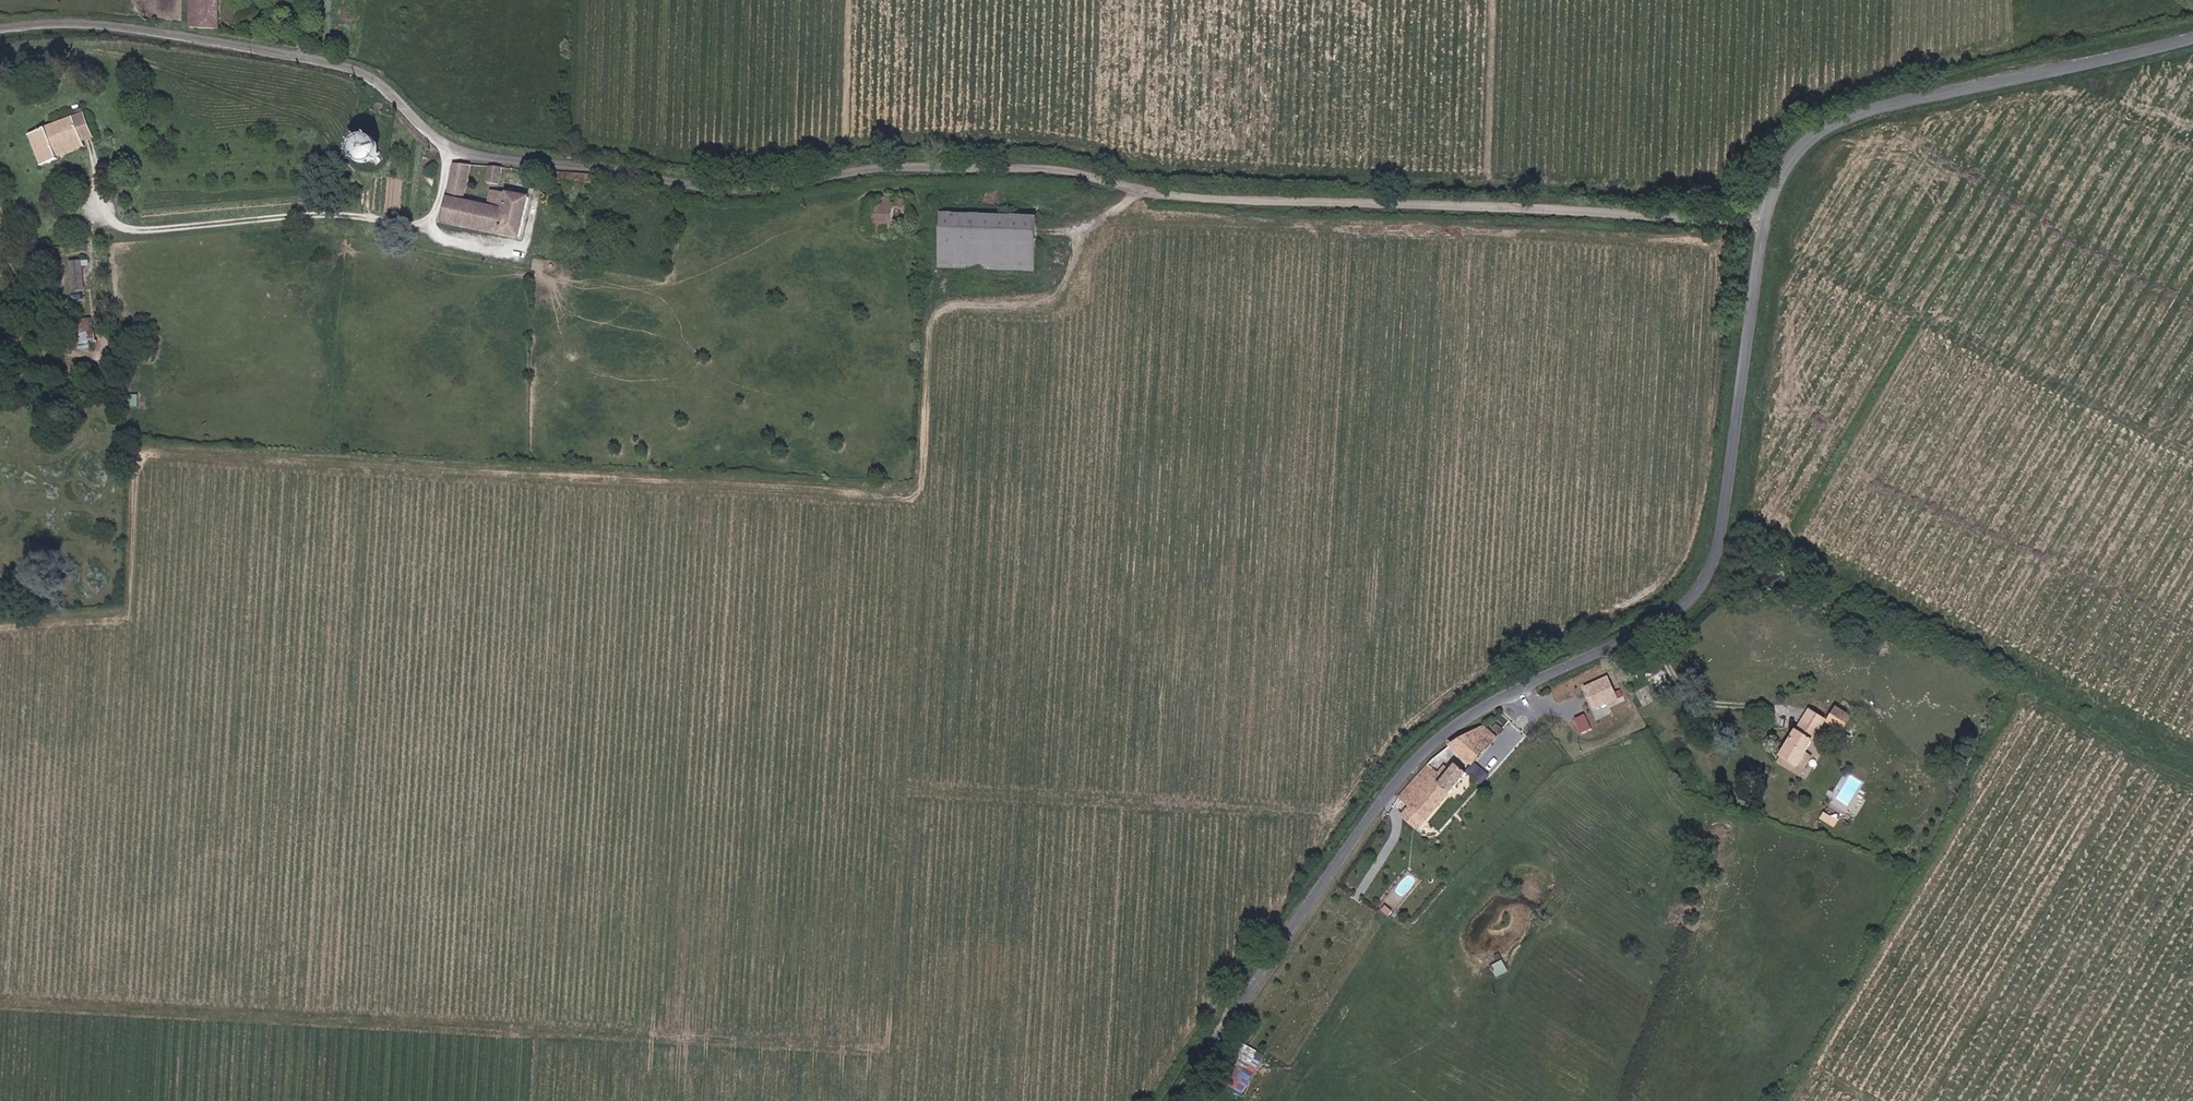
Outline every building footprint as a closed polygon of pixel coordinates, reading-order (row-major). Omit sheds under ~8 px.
[(220,0),(189,0),(189,28),(217,29),(219,29),(220,0)] [(29,133),(40,166),(60,160),(57,151),(93,139),(85,115),(29,133)] [(365,165),(368,166),(371,165),(374,164),(377,160),(378,157),(377,154),(376,152),(374,150),(372,148),(369,148),(365,149),(362,151),(360,155),(360,159),(361,161),(363,163),(365,165)] [(456,165),(445,223),(519,237),(527,196),(488,189),(485,207),(463,203),(470,168),(456,165)] [(502,167),(492,166),(490,183),(500,184),(502,167)] [(593,175),(547,172),(547,179),(592,182),(593,175)] [(324,194),(337,194),(337,178),(325,178),(324,194)] [(873,199),(872,230),(911,231),(912,200),(873,199)] [(1037,216),(942,212),(940,269),(1035,273),(1037,216)] [(71,288),(85,288),(86,260),(72,259),(71,288)] [(78,320),(80,330),(88,328),(86,318),(78,320)] [(1608,677),(1586,687),(1596,707),(1617,697),(1608,677)] [(1844,728),(1852,712),(1834,704),(1827,720),(1844,728)] [(1810,710),(1779,761),(1801,775),(1813,755),(1807,752),(1827,719),(1810,710)] [(1585,716),(1576,719),(1581,732),(1590,728),(1585,716)] [(1474,763),(1497,736),(1485,726),(1452,746),(1474,763)] [(1438,762),(1432,757),(1401,796),(1427,817),(1449,791),(1452,794),(1469,773),(1457,764),(1453,769),(1445,764),(1439,771),(1434,767),(1438,762)] [(1824,814),(1821,819),(1833,826),(1836,821),(1824,814)] [(1385,906),(1382,910),(1388,915),(1391,911),(1385,906)] [(1498,975),(1508,969),(1503,959),(1493,964),(1498,975)] [(1223,1081),(1243,1092),(1265,1054),(1245,1042),(1223,1081)]
